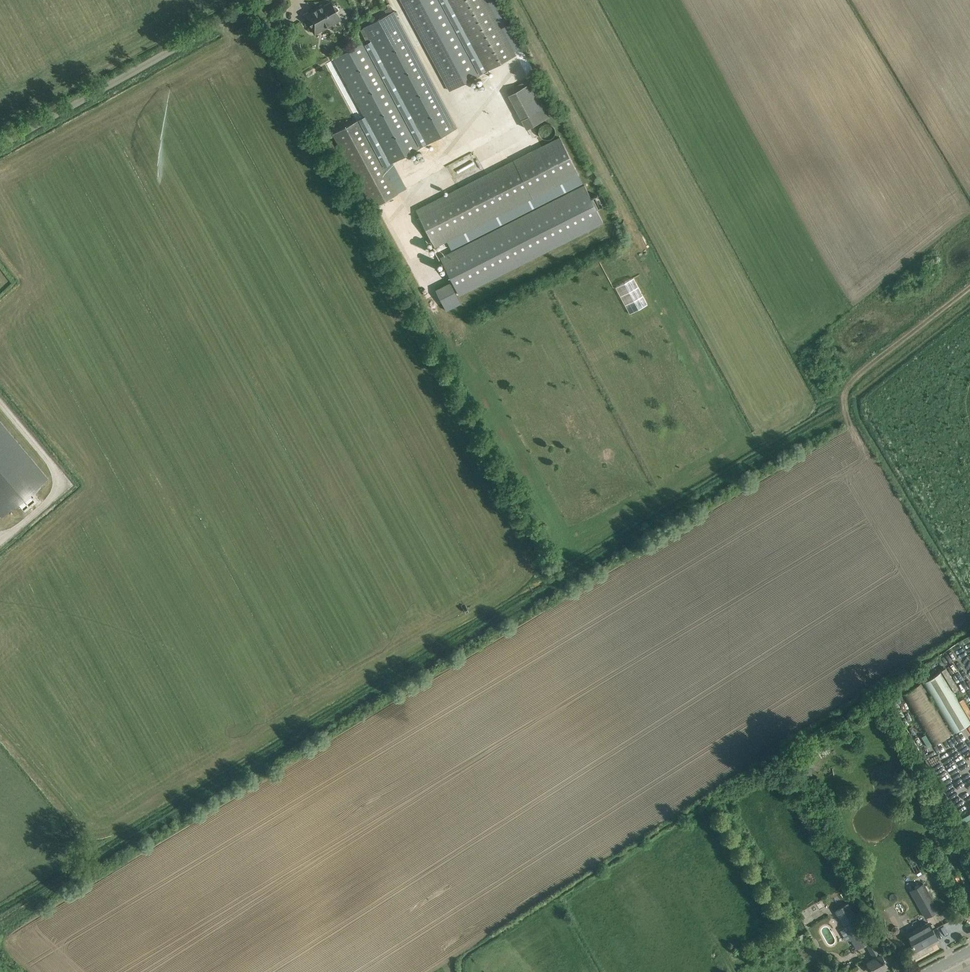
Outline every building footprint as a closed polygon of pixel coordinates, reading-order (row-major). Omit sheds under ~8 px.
[(450,90),(480,74),(479,73),(484,71),(481,66),(477,69),(440,0),(402,0),(450,90)] [(486,71),(516,55),(487,0),(448,0),(486,71)] [(315,33),(334,22),(341,18),(331,2),(323,6),(322,4),(305,14),(315,33)] [(364,36),(368,34),(426,144),(456,128),(394,11),(364,27),(360,29),(364,36)] [(334,57),(390,163),(420,147),(419,145),(423,143),(422,141),(418,143),(364,41),(334,57)] [(509,95),(522,119),(527,128),(550,116),(532,82),(509,95)] [(360,119),(333,134),(372,208),(400,193),(360,119)] [(579,174),(560,136),(417,208),(436,247),(579,174)] [(584,185),(441,257),(459,294),(603,222),(597,209),(603,206),(597,194),(591,198),(584,185)] [(450,282),(436,290),(444,305),(447,311),(461,304),(458,298),(450,282)] [(2,517),(20,502),(24,507),(28,504),(24,499),(25,498),(29,503),(35,498),(31,493),(49,478),(0,420),(0,515),(2,517)] [(952,731),(953,732),(969,722),(969,719),(941,671),(923,682),(926,687),(925,687),(928,692),(928,691),(931,696),(933,701),(934,701),(952,731)] [(927,692),(927,693),(920,682),(901,693),(932,745),(951,733),(929,697),(930,697),(927,692)] [(969,718),(969,709),(963,698),(959,700),(969,718)] [(806,756),(798,763),(800,773),(811,771),(813,763),(806,756)] [(916,850),(905,856),(914,872),(924,866),(917,853),(918,853),(916,850)] [(925,917),(938,910),(923,883),(910,890),(925,917)] [(834,911),(844,927),(857,949),(872,940),(858,918),(848,903),(834,911)] [(938,939),(933,930),(929,923),(907,934),(916,950),(925,946),(924,944),(936,938),(937,939),(938,939)] [(803,933),(798,937),(800,940),(802,944),(804,943),(807,941),(803,933)] [(867,945),(874,958),(867,962),(873,971),(880,971),(881,971),(880,970),(888,966),(881,954),(880,955),(873,941),(867,945)] [(807,944),(805,945),(806,947),(813,958),(817,956),(809,943),(807,944)]
